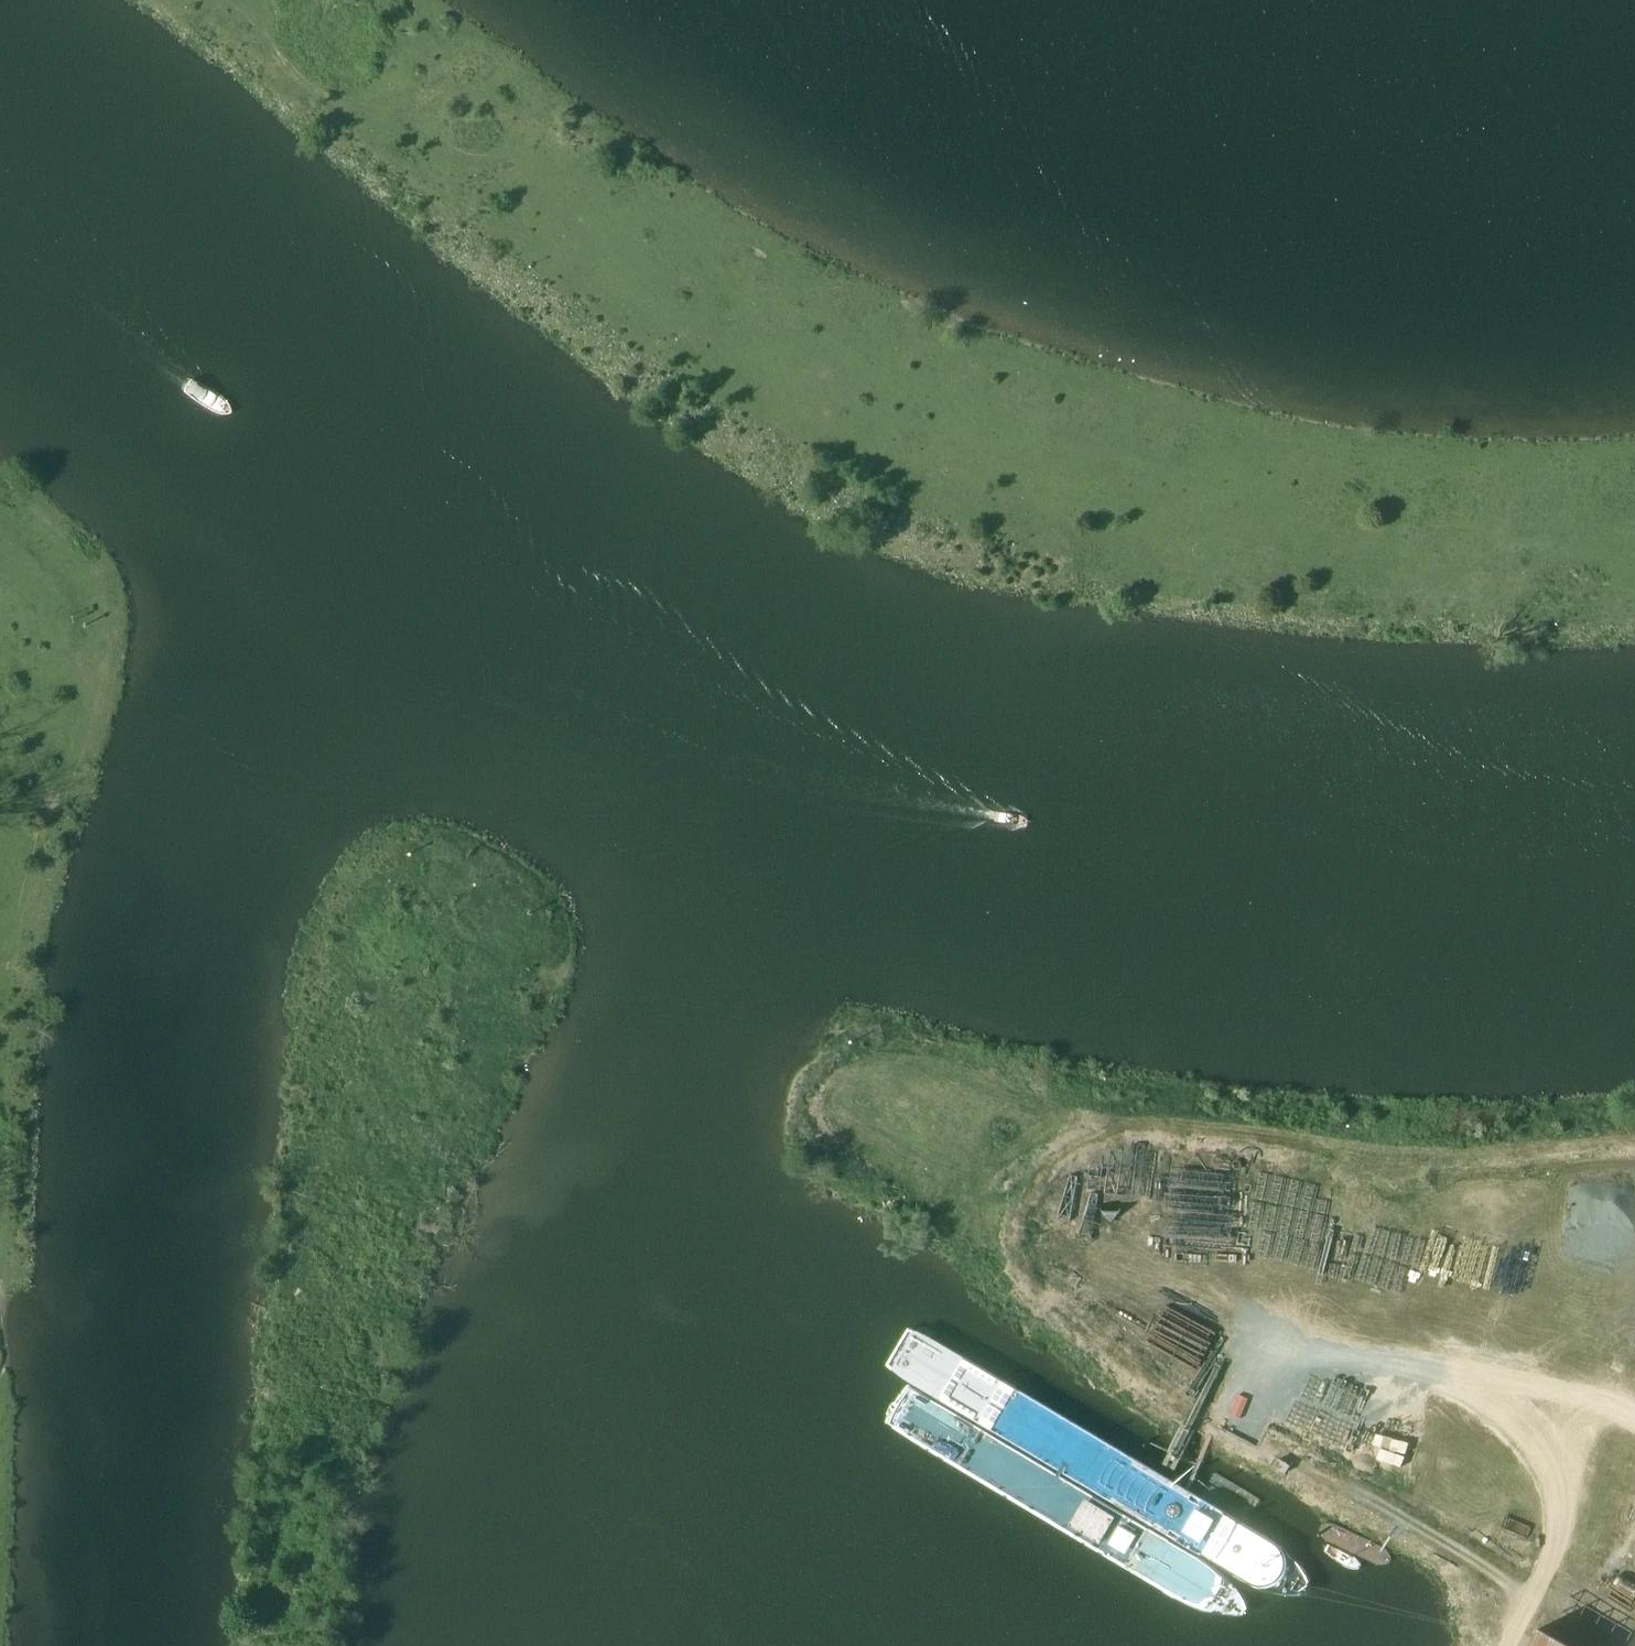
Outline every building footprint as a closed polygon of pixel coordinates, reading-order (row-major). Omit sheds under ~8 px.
[(1141,1330),(1166,1329),(1166,1308),(1148,1309),(1148,1317),(1140,1317),(1141,1330)] [(1583,1628),(1619,1645),(1629,1625),(1592,1608),(1583,1628)] [(1538,1629),(1528,1645),(1568,1645),(1538,1629)]
